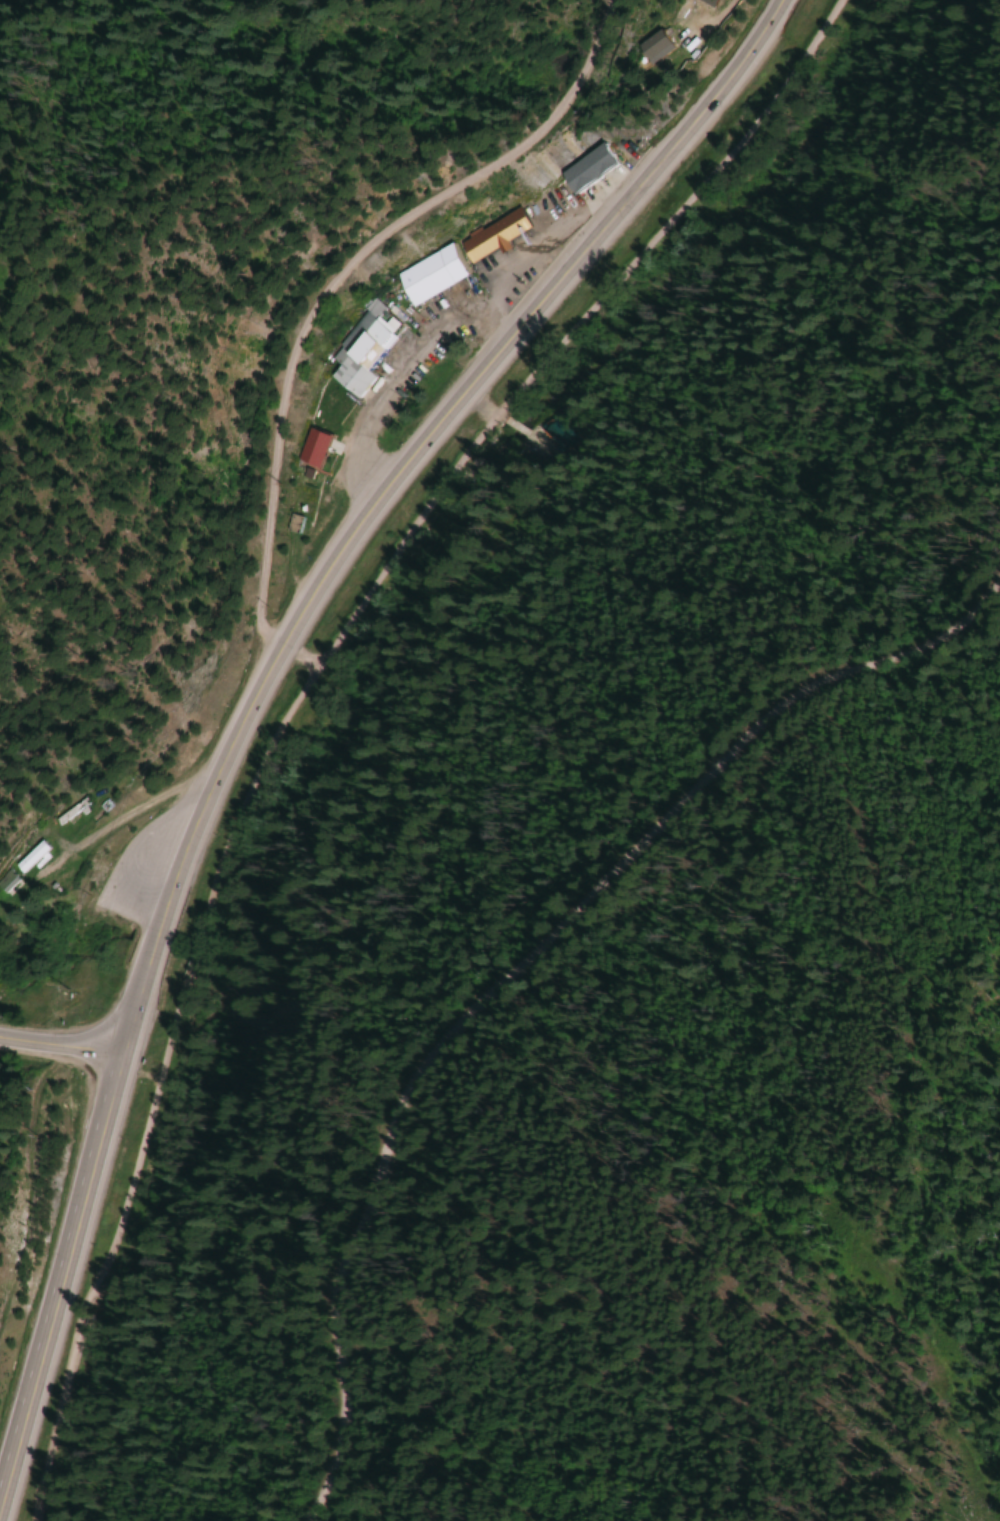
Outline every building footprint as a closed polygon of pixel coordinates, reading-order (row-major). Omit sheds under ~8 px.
[(646,67),(668,49),(653,29),(630,46),(646,67)] [(466,233),(477,257),(518,238),(507,214),(466,233)] [(464,277),(445,244),(389,274),(408,308),(464,277)] [(327,361),(333,366),(325,377),(356,399),(372,376),(367,372),(391,337),(388,335),(396,323),(380,313),(384,308),(365,295),(356,307),(362,311),(327,361)] [(314,470),(327,437),(306,428),(292,461),(314,470)] [(49,817),(56,829),(89,810),(82,799),(49,817)] [(45,850),(35,840),(8,867),(18,877),(45,850)] [(6,871),(0,875),(0,890),(13,882),(6,871)]
